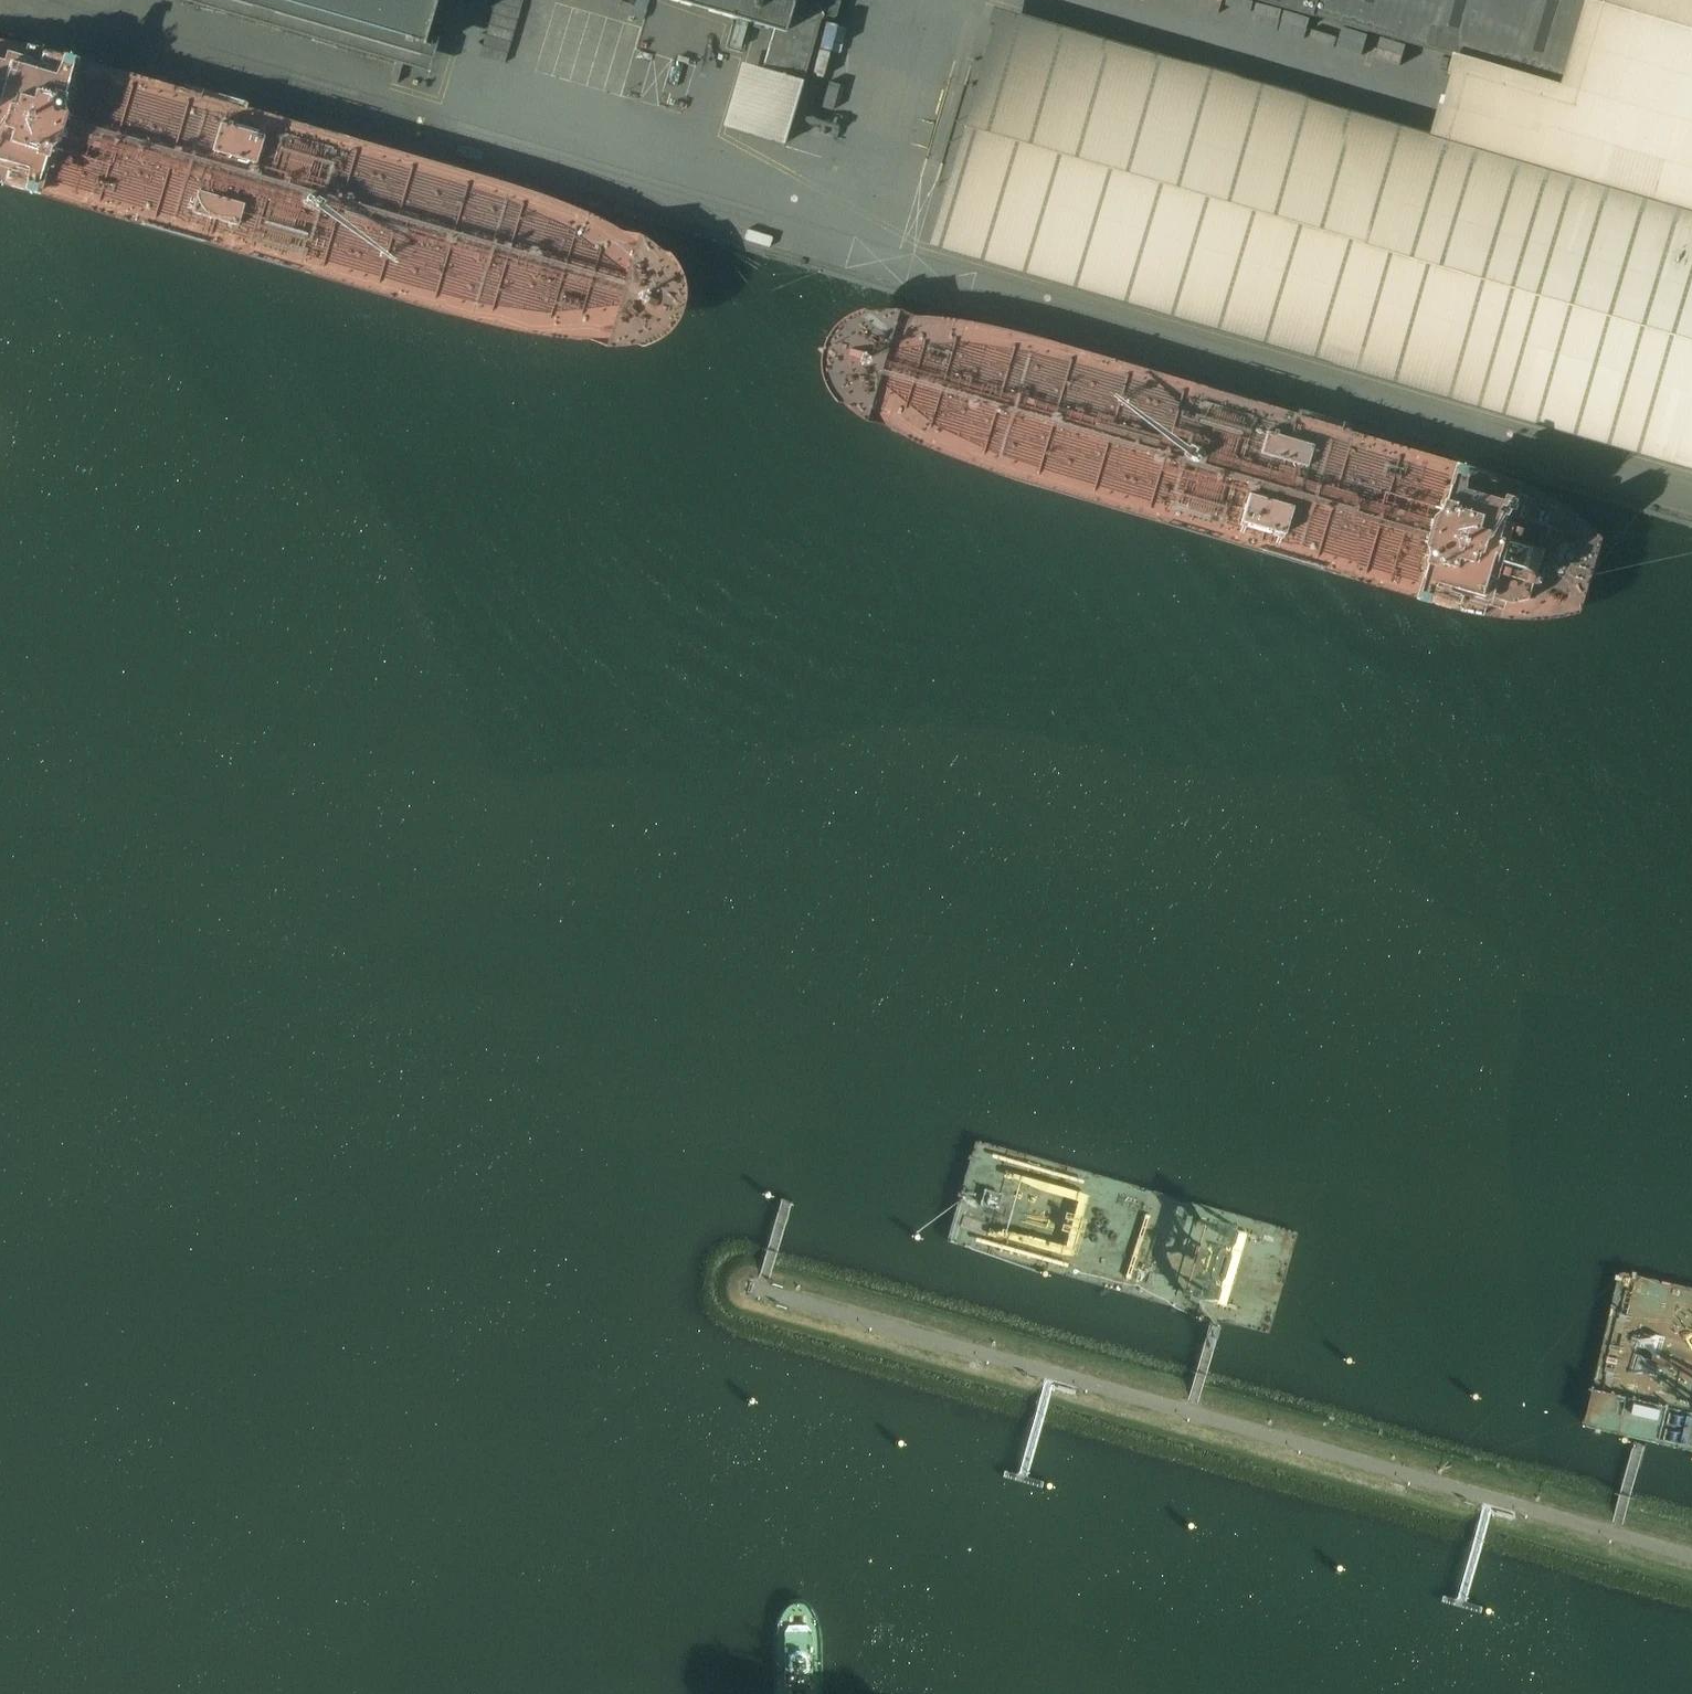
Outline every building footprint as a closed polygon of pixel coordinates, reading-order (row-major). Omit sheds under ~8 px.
[(427,72),(440,26),(428,22),(434,0),(180,0),(427,72)] [(825,0),(676,0),(772,28),(743,133),(781,145),(820,15),(825,0)] [(833,0),(825,0),(820,15),(834,19),(839,2),(833,0)] [(1586,0),(1263,0),(1560,87),(1586,0)] [(1560,87),(1691,124),(1691,0),(1586,0),(1560,87)]
